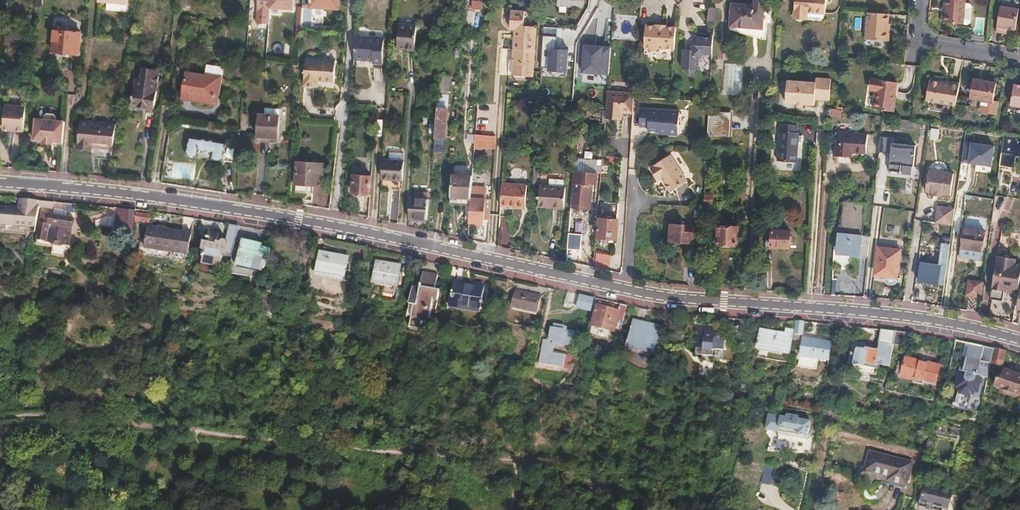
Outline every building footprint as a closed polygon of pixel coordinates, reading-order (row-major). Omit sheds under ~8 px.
[(99,3),(109,4),(108,11),(127,13),(129,0),(99,0),(99,3)] [(294,0),(259,0),(258,11),(270,12),(270,8),(293,10),(294,0)] [(472,9),(483,10),(483,0),(472,0),(472,9)] [(733,4),(730,29),(766,40),(769,7),(770,0),(759,0),(758,6),(733,4)] [(808,18),(808,13),(826,14),(827,0),(796,0),(795,17),(808,18)] [(946,22),(967,23),(968,2),(968,0),(946,0),(946,22)] [(971,2),(968,2),(967,23),(970,23),(973,22),(974,20),(975,6),(974,3),(971,2)] [(1003,28),(1015,30),(1019,9),(1000,6),(996,32),(1003,33),(1003,28)] [(716,9),(710,8),(708,22),(715,23),(716,9)] [(515,29),(514,48),(535,50),(537,26),(524,25),(524,11),(511,10),(510,29),(515,29)] [(868,39),(891,41),(892,30),(889,29),(891,13),(870,12),(868,39)] [(658,51),(675,52),(677,29),(666,28),(666,26),(655,25),(655,28),(646,27),(645,50),(649,50),(650,53),(656,53),(658,51)] [(395,50),(413,51),(415,28),(397,26),(395,50)] [(52,53),(79,56),(80,34),(78,34),(78,32),(73,32),(73,33),(65,32),(65,29),(55,28),(52,53)] [(705,51),(713,52),(714,36),(698,34),(697,43),(692,47),(684,47),(684,67),(686,67),(692,74),(696,68),(700,68),(700,56),(705,51)] [(384,39),(355,37),(354,60),(366,61),(366,58),(372,59),(372,64),(382,65),(384,39)] [(611,45),(587,43),(584,72),(609,74),(611,45)] [(571,48),(553,46),(551,69),(570,70),(571,48)] [(535,50),(514,48),(513,75),(534,77),(535,50)] [(304,86),(314,86),(314,81),(318,81),(318,80),(334,82),(336,59),(325,58),(325,59),(306,58),(304,86)] [(181,98),(193,100),(194,98),(214,101),(217,90),(220,91),(224,67),(207,65),(205,76),(186,73),(181,98)] [(729,91),(741,91),(742,66),(730,65),(729,91)] [(233,80),(244,82),(245,68),(234,67),(233,80)] [(143,109),(154,110),(160,71),(143,68),(141,80),(136,79),(132,105),(143,107),(143,109)] [(437,108),(447,109),(449,79),(440,77),(437,108)] [(816,82),(813,82),(811,105),(815,105),(816,99),(830,100),(832,79),(816,79),(816,82)] [(873,109),(895,112),(897,100),(894,100),(897,82),(873,79),(872,90),(876,91),(873,109)] [(960,84),(930,79),(927,99),(947,102),(957,104),(960,84)] [(811,105),(813,82),(787,81),(786,103),(811,105)] [(996,85),(972,81),(969,101),(983,103),(992,105),(993,103),(996,85)] [(1014,84),(1010,105),(1019,107),(1019,85),(1014,84)] [(194,98),(193,100),(218,104),(220,91),(217,90),(214,101),(194,98)] [(635,93),(609,90),(607,105),(606,119),(617,120),(618,113),(633,114),(635,93)] [(489,95),(478,95),(477,111),(488,112),(489,95)] [(947,102),(927,99),(926,108),(946,111),(947,102)] [(3,129),(24,131),(26,105),(5,103),(3,129)] [(999,104),(993,103),(992,105),(983,103),(981,114),(997,117),(999,104)] [(279,116),(280,109),(265,108),(265,115),(279,116)] [(437,119),(435,138),(444,138),(447,109),(437,108),(437,119)] [(842,117),(843,110),(834,108),(833,115),(842,117)] [(675,136),(678,134),(680,112),(641,109),(640,126),(648,127),(648,131),(669,133),(671,135),(675,136)] [(709,112),(708,136),(730,137),(731,113),(709,112)] [(55,144),(64,145),(66,124),(57,122),(57,118),(53,116),(49,115),(46,118),(46,122),(36,120),(34,142),(43,143),(43,146),(54,147),(55,144)] [(278,138),(279,116),(265,115),(259,115),(257,137),(278,138)] [(89,151),(112,154),(117,125),(80,120),(76,147),(89,149),(89,151)] [(778,161),(797,162),(799,142),(802,142),(802,136),(799,136),(799,133),(798,133),(798,125),(781,123),(778,161)] [(940,140),(941,128),(932,127),(931,139),(940,140)] [(837,157),(852,158),(852,153),(867,154),(868,135),(838,132),(837,157)] [(893,137),(881,135),(879,151),(891,152),(889,170),(901,171),(901,164),(914,165),(916,144),(893,142),(893,137)] [(1001,152),(1017,155),(1018,153),(1019,153),(1019,138),(1005,135),(1001,152)] [(186,155),(222,160),(225,142),(188,137),(186,155)] [(989,166),(992,145),(963,141),(961,162),(989,166)] [(391,162),(405,163),(405,156),(392,155),(391,162)] [(661,178),(671,193),(687,181),(669,156),(648,169),(657,182),(661,178)] [(387,162),(386,190),(403,191),(405,163),(391,162),(387,162)] [(952,187),(955,166),(930,162),(927,183),(936,185),(935,188),(943,188),(943,186),(952,187)] [(296,185),(322,186),(323,164),(298,163),(296,185)] [(573,170),(572,182),(571,204),(591,205),(593,184),(597,185),(597,172),(586,172),(573,170)] [(453,175),(451,196),(471,198),(472,177),(453,175)] [(540,207),(564,208),(567,176),(549,175),(549,185),(542,184),(540,207)] [(361,197),(370,198),(371,177),(353,176),(352,194),(361,194),(361,197)] [(502,186),(500,208),(525,210),(527,188),(502,186)] [(411,190),(409,218),(427,219),(428,191),(411,190)] [(471,198),(469,222),(478,222),(478,226),(484,226),(486,200),(471,198)] [(0,225),(36,228),(40,207),(39,207),(40,201),(20,199),(20,206),(2,205),(0,225)] [(841,233),(862,235),(866,204),(844,201),(841,233)] [(938,205),(936,222),(953,224),(956,208),(938,205)] [(114,229),(133,232),(136,210),(117,208),(114,229)] [(38,240),(69,246),(73,218),(43,213),(38,240)] [(136,221),(150,223),(150,216),(137,214),(136,221)] [(599,238),(617,240),(618,221),(613,221),(613,218),(605,217),(605,220),(600,219),(599,238)] [(669,242),(693,243),(693,226),(670,224),(669,242)] [(230,225),(227,240),(228,241),(229,244),(226,259),(232,260),(239,226),(230,225)] [(738,235),(743,236),(743,229),(738,230),(738,228),(719,227),(718,244),(737,246),(738,235)] [(144,249),(186,255),(188,234),(147,228),(144,249)] [(982,250),(985,231),(963,228),(960,247),(982,250)] [(773,231),(772,246),(772,247),(790,249),(790,243),(793,243),(794,236),(791,236),(791,232),(773,231)] [(840,234),(839,234),(836,253),(868,257),(870,236),(862,235),(841,233),(840,234)] [(201,265),(219,269),(222,258),(226,259),(229,244),(228,241),(227,240),(226,239),(224,239),(222,241),(221,245),(217,244),(218,236),(207,234),(206,241),(209,241),(209,245),(202,244),(200,253),(203,253),(201,265)] [(568,236),(567,249),(580,250),(580,237),(568,236)] [(68,251),(69,246),(38,240),(37,245),(68,251)] [(269,261),(271,250),(262,247),(262,244),(243,240),(235,275),(263,279),(267,260),(269,261)] [(950,244),(942,243),(939,265),(941,265),(939,283),(945,283),(950,244)] [(901,250),(878,247),(875,275),(882,276),(894,278),(897,278),(897,277),(901,250)] [(982,250),(960,247),(958,257),(980,261),(982,250)] [(595,266),(610,268),(612,254),(596,252),(595,266)] [(319,253),(315,277),(349,282),(350,277),(345,276),(349,258),(319,253)] [(1018,293),(1019,281),(1019,264),(1016,263),(1016,259),(997,256),(990,298),(1003,300),(1004,290),(1018,293)] [(394,284),(397,285),(399,267),(377,263),(374,281),(384,283),(394,284)] [(939,283),(941,265),(939,265),(921,263),(919,281),(939,284),(939,283)] [(408,334),(421,336),(424,320),(429,321),(431,307),(436,308),(439,288),(434,287),(437,274),(422,271),(420,287),(411,285),(406,317),(410,318),(408,334)] [(894,278),(882,276),(881,280),(884,281),(885,283),(885,284),(887,285),(888,285),(889,285),(890,286),(891,286),(892,286),(893,286),(894,285),(895,284),(896,284),(897,283),(899,283),(900,277),(897,277),(897,278),(894,278)] [(981,299),(983,282),(967,280),(964,297),(981,299)] [(455,281),(450,308),(460,310),(461,306),(481,310),(484,290),(464,286),(464,283),(455,281)] [(393,292),(394,284),(384,283),(383,290),(393,292)] [(513,307),(537,313),(541,297),(517,292),(513,307)] [(593,312),(596,300),(582,296),(580,310),(593,312)] [(623,322),(628,307),(628,306),(622,305),(619,311),(614,310),(614,306),(599,302),(597,306),(593,327),(615,333),(618,320),(623,322)] [(627,348),(654,355),(659,332),(656,330),(657,326),(634,321),(627,348)] [(803,335),(805,322),(797,321),(797,324),(795,332),(794,332),(793,339),(799,339),(800,335),(803,335)] [(759,349),(790,354),(793,339),(794,332),(795,332),(797,324),(787,323),(785,335),(776,333),(762,331),(759,349)] [(539,363),(563,367),(565,354),(552,353),(554,346),(561,347),(561,344),(573,346),(575,332),(566,331),(566,328),(556,326),(555,329),(552,328),(549,340),(543,340),(539,363)] [(855,343),(852,365),(867,367),(867,366),(877,367),(890,370),(894,344),(896,332),(887,331),(881,330),(879,343),(880,343),(879,350),(866,348),(867,344),(855,343)] [(906,334),(896,332),(894,344),(904,347),(906,334)] [(719,364),(723,344),(695,337),(692,348),(691,347),(689,357),(692,358),(691,364),(707,369),(708,362),(719,364)] [(817,359),(829,361),(832,343),(821,341),(821,338),(815,338),(815,340),(803,338),(801,356),(802,357),(817,359)] [(982,383),(986,384),(991,363),(994,349),(984,347),(981,360),(966,357),(964,366),(961,366),(956,388),(958,389),(958,393),(960,395),(978,399),(981,386),(982,383)] [(1005,352),(994,349),(991,363),(1002,366),(1005,352)] [(816,367),(817,359),(802,357),(802,364),(816,367)] [(924,382),(936,385),(940,366),(905,359),(904,364),(899,363),(896,374),(901,375),(901,377),(914,380),(914,383),(923,386),(924,382)] [(867,367),(854,365),(854,371),(874,374),(875,367),(867,366),(867,367)] [(508,368),(506,376),(526,379),(527,370),(508,368)] [(1019,397),(1019,376),(1018,375),(1019,372),(1013,370),(1012,373),(1005,371),(1002,381),(997,380),(995,388),(1019,397)] [(773,430),(776,416),(770,414),(767,429),(773,430)] [(786,418),(776,416),(773,430),(808,437),(811,422),(799,420),(799,417),(787,415),(786,418)] [(888,485),(907,489),(913,463),(871,454),(866,475),(889,481),(888,485)] [(765,466),(761,483),(779,486),(782,470),(765,466)] [(949,506),(921,500),(919,509),(948,509),(949,506)]
